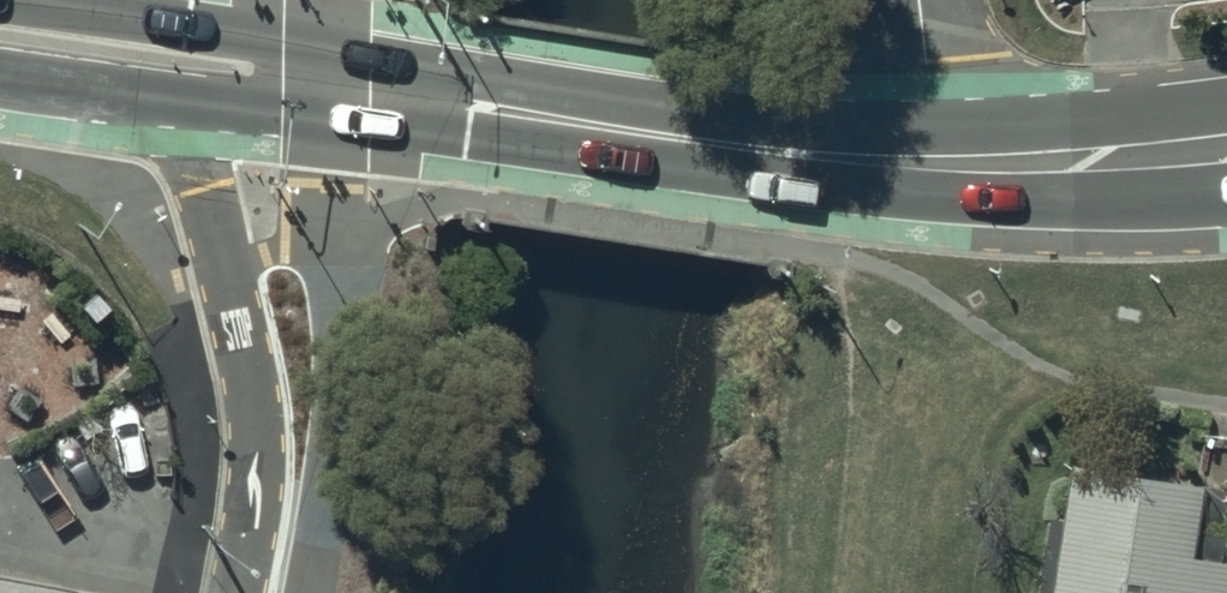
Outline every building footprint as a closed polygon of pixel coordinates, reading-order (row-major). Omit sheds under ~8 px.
[(1064,451),(1044,592),(1226,592),(1226,554),(1223,553),(1226,523),(1226,519),(1191,514),(1197,470),(1064,451)] [(0,585),(0,592),(50,592),(0,585)]
